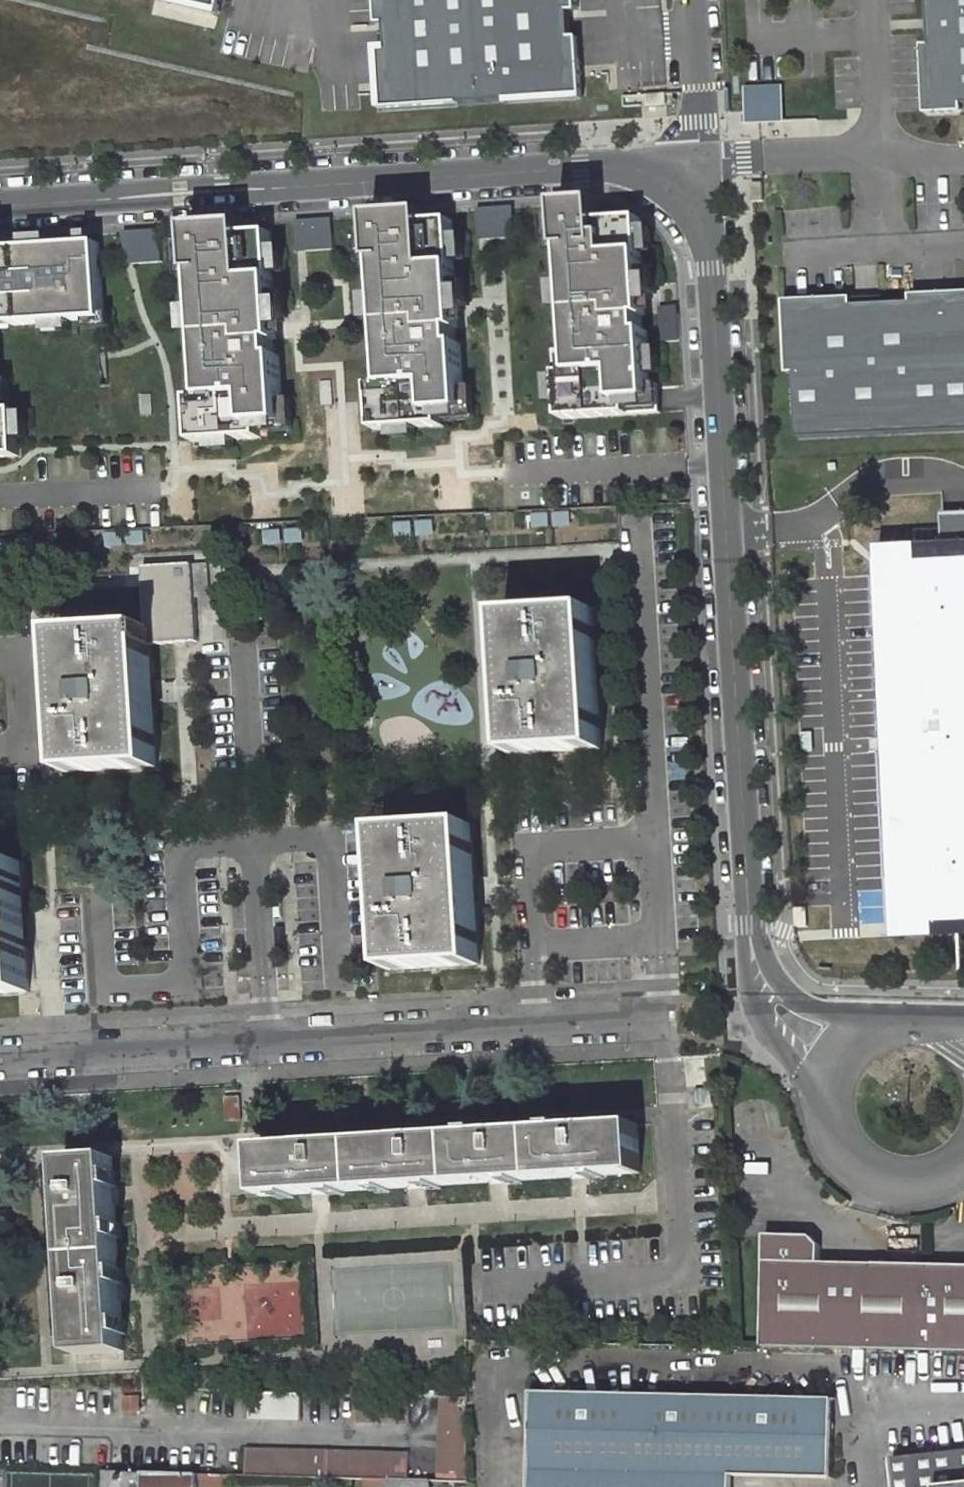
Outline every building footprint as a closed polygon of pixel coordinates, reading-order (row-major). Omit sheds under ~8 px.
[(220,10),(223,0),(178,0),(220,10)] [(379,23),(387,22),(389,44),(378,45),(382,109),(586,96),(582,35),(573,36),(572,10),(581,10),(580,0),(378,0),(379,23)] [(930,47),(922,48),(925,113),(962,111),(962,104),(963,104),(963,0),(928,0),(930,47)] [(786,86),(749,88),(751,123),(788,121),(786,86)] [(430,210),(376,214),(382,298),(374,298),(376,324),(384,324),(389,385),(374,386),(377,430),(473,423),(465,316),(475,316),(473,289),(463,290),(457,218),(431,220),(430,210)] [(617,213),(578,216),(590,387),(566,388),(569,437),(674,429),(659,230),(619,233),(617,213)] [(246,222),(192,226),(198,310),(189,310),(191,336),(200,336),(205,397),(190,398),(193,442),(289,435),(281,328),(291,328),(289,301),(279,302),(273,230),(247,232),(246,222)] [(104,322),(102,242),(0,246),(0,325),(104,322)] [(800,437),(963,430),(963,293),(913,295),(913,303),(853,305),(853,297),(786,300),(790,373),(797,373),(800,437)] [(18,455),(17,410),(1,411),(0,394),(0,456),(18,455)] [(946,547),(947,565),(895,567),(902,731),(886,732),(887,749),(903,749),(908,846),(960,844),(963,912),(963,546),(946,547)] [(895,567),(947,565),(946,547),(879,549),(886,732),(902,731),(895,567)] [(189,621),(185,561),(138,564),(142,624),(189,621)] [(870,576),(844,578),(847,627),(873,626),(870,576)] [(596,744),(588,604),(499,609),(508,749),(596,744)] [(151,763),(142,624),(51,629),(59,769),(151,763)] [(960,844),(908,846),(903,749),(887,749),(896,932),(963,928),(963,912),(960,844)] [(376,823),(387,963),(473,957),(462,817),(376,823)] [(21,990),(15,859),(0,860),(0,991),(21,990)] [(263,1198),(639,1172),(636,1125),(259,1149),(263,1198)] [(126,1353),(114,1160),(64,1163),(76,1357),(126,1353)] [(766,1349),(963,1352),(963,1266),(876,1265),(876,1266),(821,1265),(822,1247),(813,1238),(767,1237),(766,1265),(767,1265),(766,1349)] [(305,1392),(251,1390),(250,1418),(304,1420),(305,1392)] [(535,1393),(533,1486),(734,1486),(735,1476),(835,1479),(837,1400),(535,1393)] [(413,1395),(358,1394),(357,1421),(412,1423),(413,1395)] [(470,1482),(471,1397),(443,1396),(440,1481),(470,1482)] [(389,1478),(410,1480),(411,1452),(249,1448),(248,1475),(369,1478),(383,1478),(389,1478)] [(895,1460),(898,1486),(963,1486),(963,1453),(895,1460)] [(144,1473),(106,1472),(105,1486),(145,1486),(144,1473)] [(201,1474),(144,1473),(145,1486),(202,1486),(201,1474)] [(369,1486),(384,1486),(383,1478),(369,1478),(369,1486)] [(432,1481),(410,1480),(389,1478),(390,1486),(432,1486),(432,1481)]
